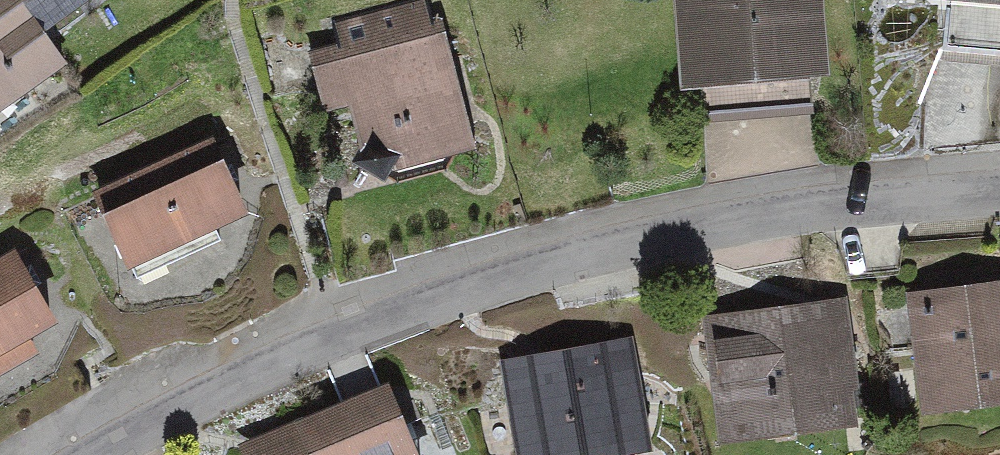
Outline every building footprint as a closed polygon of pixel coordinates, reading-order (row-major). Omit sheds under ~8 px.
[(60,64),(35,28),(76,0),(0,0),(0,105),(60,64)] [(836,0),(682,0),(691,108),(844,95),(836,0)] [(923,7),(999,14),(999,0),(923,0),(923,7)] [(431,8),(337,33),(345,62),(319,69),(340,136),(365,131),(373,160),(411,164),(418,185),(488,169),(453,42),(445,41),(431,8)] [(241,222),(201,140),(85,197),(125,279),(241,222)] [(22,253),(0,267),(0,374),(70,330),(22,253)] [(908,295),(927,421),(989,412),(999,411),(999,282),(908,295)] [(856,301),(707,317),(722,452),(871,436),(856,301)] [(499,364),(519,454),(657,454),(632,336),(499,364)] [(239,446),(243,454),(417,454),(391,387),(239,446)]
